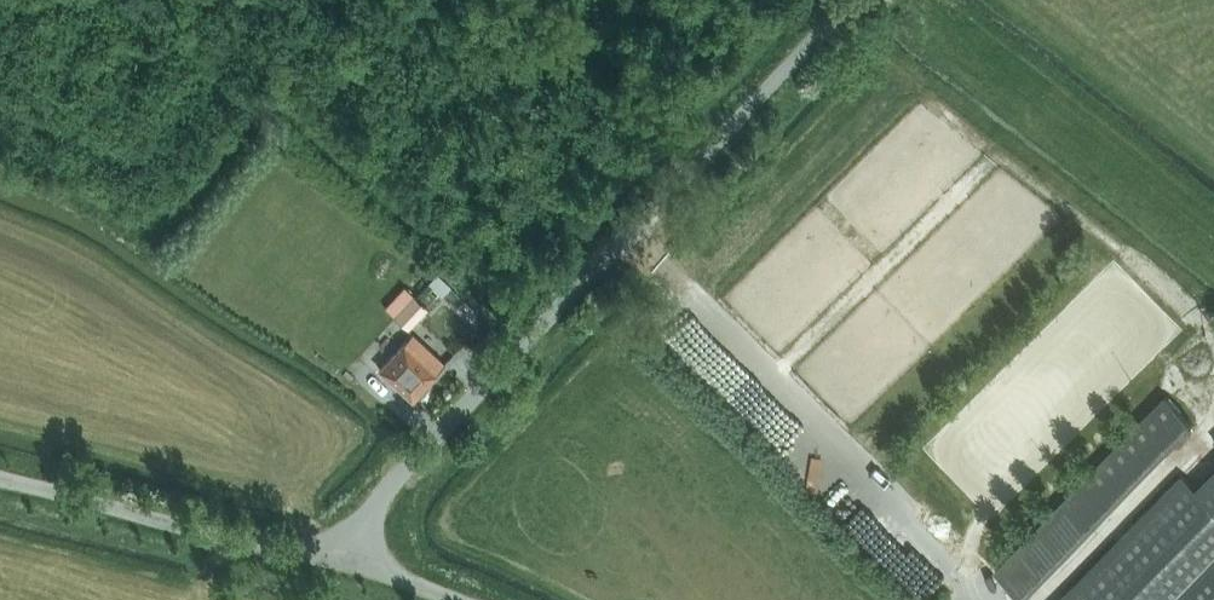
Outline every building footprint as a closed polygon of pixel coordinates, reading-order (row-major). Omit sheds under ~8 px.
[(441,295),(478,329),(487,319),(437,274),(428,283),(441,295)] [(388,311),(408,330),(428,308),(420,301),(416,297),(408,289),(405,286),(384,308),(388,311)] [(412,334),(379,369),(413,400),(437,374),(436,373),(445,364),(412,334)] [(1163,396),(1064,500),(996,570),(1024,599),(1093,527),(1192,423),(1163,396)] [(1195,488),(1183,475),(1061,599),(1213,599),(1213,469),(1195,488)]
